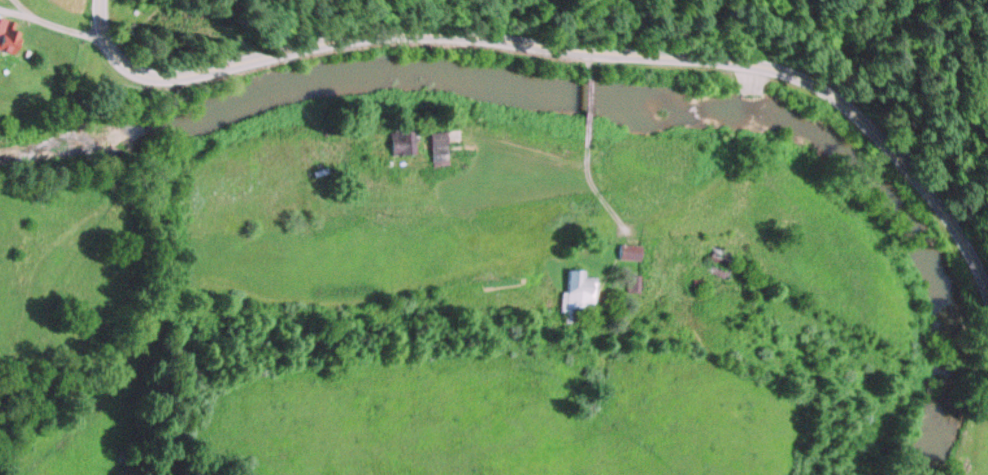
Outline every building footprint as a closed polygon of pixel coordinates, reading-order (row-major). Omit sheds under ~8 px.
[(385,153),(412,153),(412,131),(385,131),(385,153)] [(423,133),(427,165),(443,163),(439,131),(423,133)] [(615,260),(637,260),(637,245),(615,245),(615,260)] [(700,267),(721,275),(728,253),(707,246),(700,267)] [(593,277),(580,277),(580,269),(564,269),(564,323),(575,323),(575,310),(593,310),(593,277)] [(637,276),(627,276),(627,291),(637,291),(637,276)]
